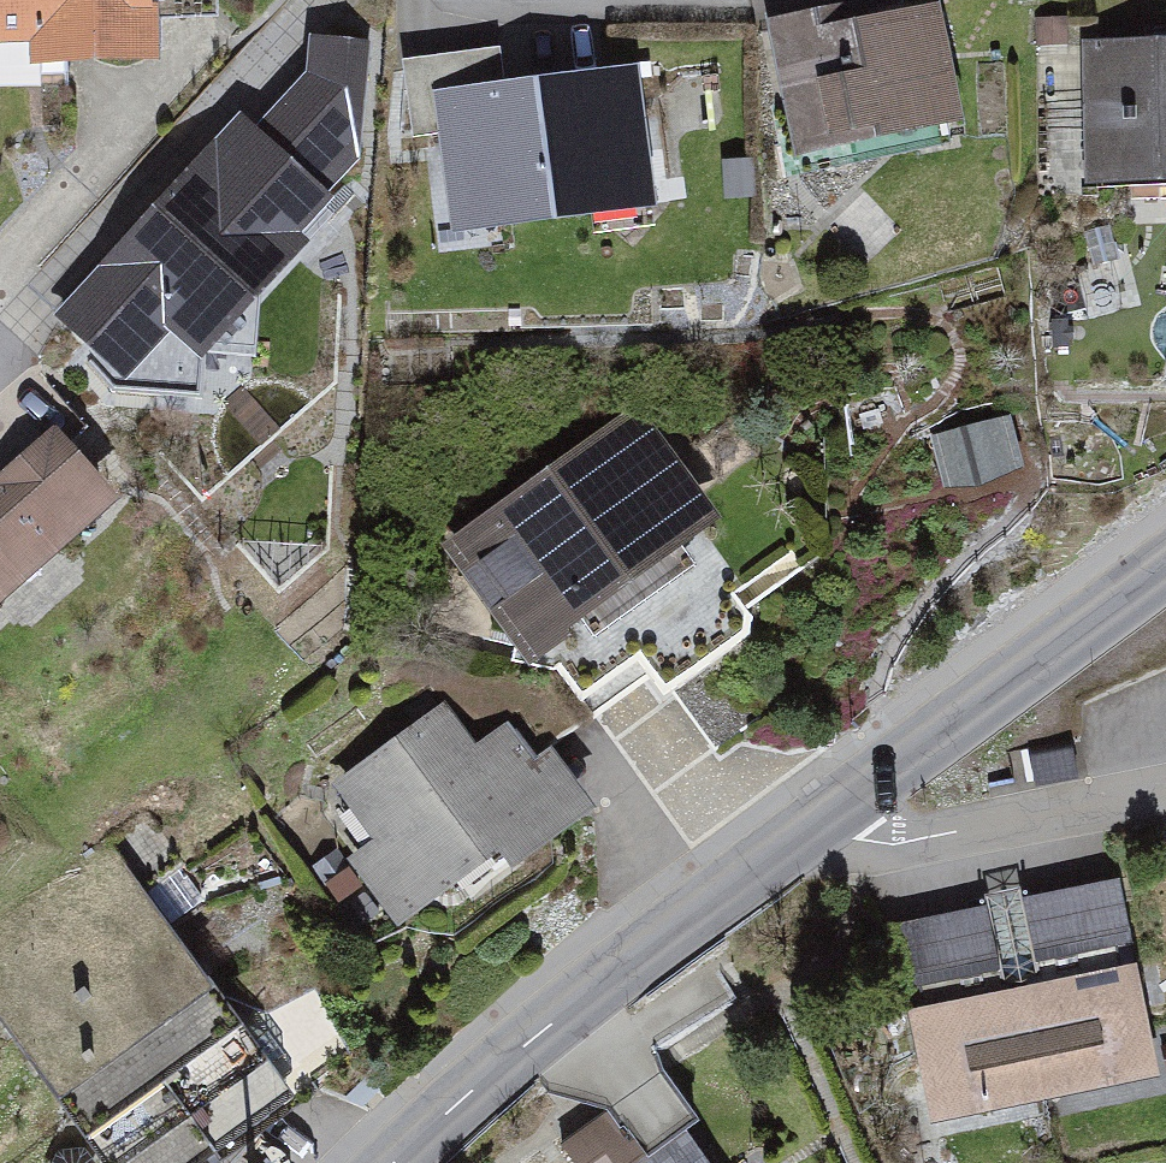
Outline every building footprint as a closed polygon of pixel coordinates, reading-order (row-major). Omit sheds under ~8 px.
[(43,60),(44,88),(177,84),(175,0),(0,0),(0,61),(43,60)] [(956,25),(795,62),(821,173),(982,136),(956,25)] [(322,38),(73,330),(144,390),(185,342),(235,384),(335,267),(302,239),(379,115),(322,38)] [(1091,55),(1098,206),(1165,203),(1165,52),(1091,55)] [(651,92),(472,113),(488,242),(666,221),(651,92)] [(935,424),(951,473),(1027,449),(1011,400),(935,424)] [(645,438),(480,557),(562,669),(726,551),(645,438)] [(0,517),(0,640),(137,530),(77,456),(0,517)] [(495,724),(364,805),(443,932),(574,851),(495,724)] [(101,847),(0,922),(0,1008),(115,1162),(189,1162),(283,1093),(101,847)] [(1043,947),(1137,922),(1119,856),(1025,881),(1043,947)] [(1000,890),(904,896),(908,964),(1004,958),(1000,890)] [(1131,971),(1023,994),(1045,1095),(1153,1072),(1131,971)] [(1023,994),(916,1016),(937,1118),(1045,1095),(1023,994)] [(604,1120),(568,1144),(581,1162),(634,1162),(604,1120)] [(681,1138),(645,1162),(699,1162),(681,1138)]
